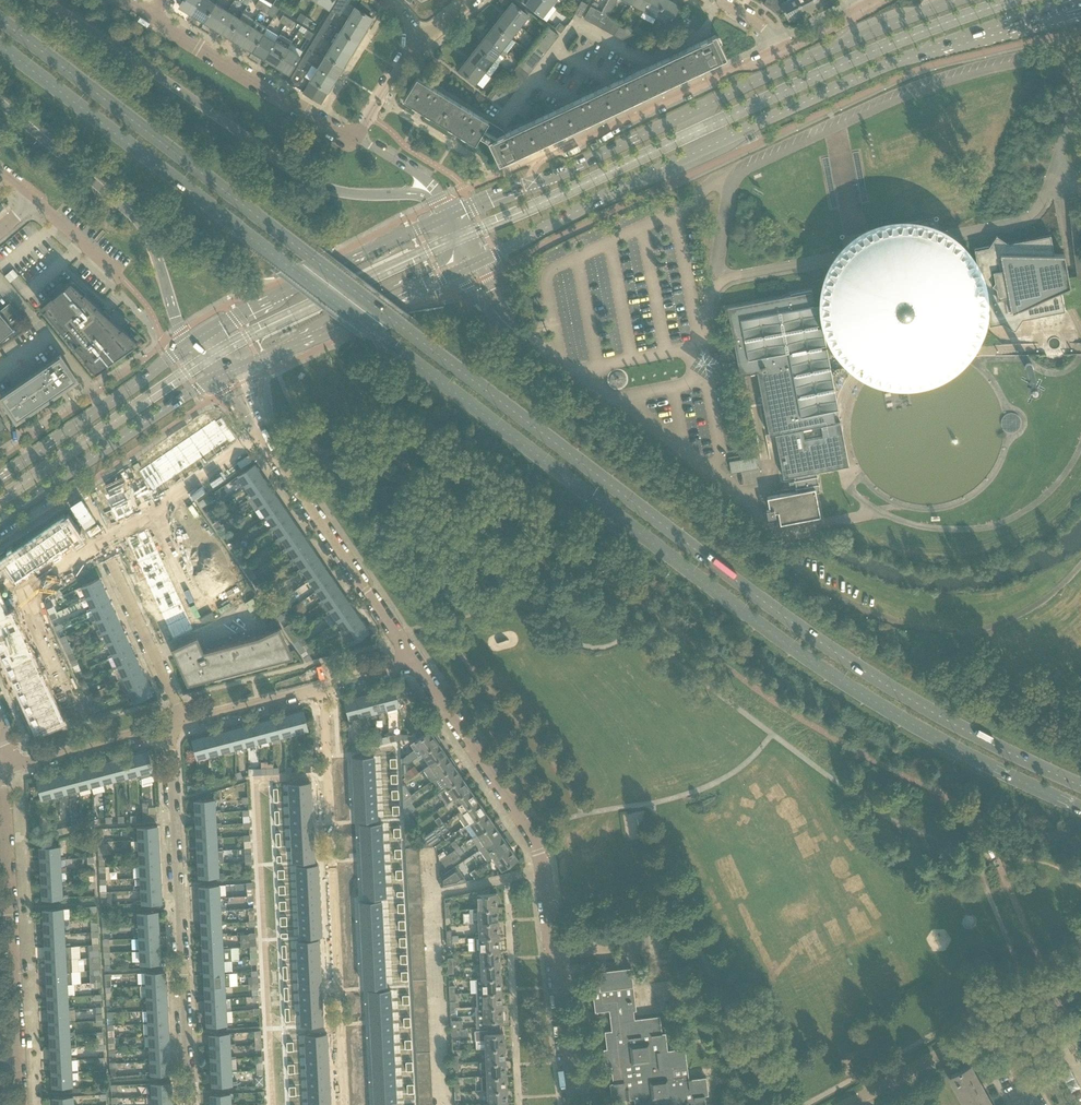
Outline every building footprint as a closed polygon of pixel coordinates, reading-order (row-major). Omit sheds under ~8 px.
[(183,1),(179,7),(192,14),(200,0),(180,0),(183,1)] [(204,22),(214,4),(207,0),(200,0),(192,14),(204,22)] [(255,6),(261,10),(265,4),(258,0),(255,6)] [(278,9),(282,3),(278,0),(275,0),(272,5),(278,9)] [(316,1),(329,8),(334,0),(317,0),(316,1)] [(336,13),(340,15),(349,0),(339,0),(332,11),(336,13)] [(546,0),(528,0),(526,3),(542,15),(551,4),(546,0)] [(592,5),(601,10),(606,0),(594,0),(592,5)] [(601,12),(606,16),(608,16),(616,0),(608,0),(601,12)] [(644,10),(649,0),(633,0),(631,3),(644,10)] [(656,16),(665,0),(649,0),(644,10),(656,16)] [(656,16),(669,23),(679,5),(670,0),(665,0),(656,16)] [(764,4),(770,8),(778,15),(785,12),(789,20),(790,19),(789,19),(803,12),(797,0),(785,0),(781,2),(778,0),(766,0),(764,4)] [(803,12),(818,4),(816,0),(797,0),(803,12)] [(511,2),(503,14),(519,26),(528,15),(511,2)] [(581,2),(578,8),(581,10),(584,11),(587,5),(581,2)] [(282,3),(278,9),(290,16),(294,10),(282,3)] [(204,22),(216,29),(227,12),(214,4),(204,22)] [(265,4),(261,10),(267,14),(271,8),(265,4)] [(583,19),(589,22),(596,9),(590,6),(583,19)] [(355,7),(347,20),(365,31),(373,18),(355,7)] [(578,8),(575,14),(581,17),(584,11),(581,10),(578,8)] [(596,10),(589,22),(600,28),(606,16),(601,12),(596,10)] [(327,20),(331,22),(336,13),(332,11),(327,20)] [(216,29),(228,37),(239,19),(227,12),(216,29)] [(300,14),(297,19),(303,23),(306,18),(300,14)] [(503,14),(494,25),(510,38),(519,26),(503,14)] [(279,21),(285,25),(289,19),(283,15),(279,21)] [(614,35),(619,27),(620,23),(608,16),(606,16),(600,28),(614,35)] [(676,27),(684,31),(690,20),(683,16),(676,27)] [(306,18),(303,23),(309,27),(312,21),(306,18)] [(228,37),(240,44),(251,26),(239,19),(228,37)] [(289,19),(285,25),(292,29),(295,23),(289,19)] [(251,26),(240,44),(252,51),(263,34),(267,28),(255,20),(251,26)] [(347,20),(340,32),(358,43),(365,31),(347,20)] [(555,28),(561,33),(565,27),(559,22),(555,28)] [(494,25),(485,36),(502,49),(510,38),(494,25)] [(323,26),(317,35),(321,37),(327,28),(323,26)] [(620,39),(626,42),(633,29),(627,26),(625,30),(620,39)] [(547,27),(544,32),(547,35),(555,41),(558,36),(559,35),(548,27),(547,27)] [(614,35),(620,39),(625,30),(619,27),(614,35)] [(307,30),(303,36),(310,40),(313,34),(314,34),(307,30)] [(340,32),(333,44),(350,55),(358,43),(340,32)] [(635,36),(631,44),(637,47),(643,35),(637,32),(635,35),(635,36)] [(631,33),(626,42),(631,44),(635,36),(631,33)] [(252,51),(265,59),(275,41),(263,34),(252,51)] [(275,41),(265,59),(277,66),(288,49),(292,41),(280,34),(279,36),(275,41)] [(716,34),(677,52),(689,76),(697,72),(696,70),(717,60),(718,62),(727,58),(716,34)] [(317,35),(311,44),(316,47),(321,37),(317,35)] [(547,35),(543,39),(551,45),(555,41),(547,35)] [(485,36),(477,47),(493,60),(498,53),(503,57),(507,53),(502,49),(485,36)] [(655,36),(651,42),(657,46),(661,39),(655,36)] [(543,39),(540,37),(536,42),(547,50),(551,45),(543,39)] [(536,42),(531,49),(542,57),(547,50),(536,42)] [(333,44),(325,57),(343,67),(350,55),(333,44)] [(310,47),(302,59),(306,62),(314,50),(310,47)] [(477,47),(468,58),(484,71),(493,60),(477,47)] [(288,49),(277,66),(289,74),(300,56),(288,49)] [(531,49),(527,54),(538,62),(542,57),(531,49)] [(677,52),(640,70),(651,94),(659,90),(658,87),(679,78),(680,80),(689,76),(677,52)] [(527,54),(522,61),(532,69),(538,62),(527,54)] [(325,57),(318,69),(335,79),(343,67),(325,57)] [(484,71),(468,58),(459,70),(475,82),(484,71)] [(306,62),(302,59),(297,68),(301,71),(306,62)] [(532,69),(522,61),(518,66),(528,74),(532,69)] [(518,66),(513,72),(523,81),(528,74),(518,66)] [(297,68),(288,82),(295,87),(299,83),(303,77),(304,73),(301,71),(297,68)] [(335,79),(318,69),(303,92),(321,103),(335,79)] [(640,70),(602,88),(613,111),(622,107),(621,105),(641,95),(643,98),(651,94),(640,70)] [(513,72),(509,77),(519,86),(523,81),(513,72)] [(431,117),(439,122),(453,99),(417,77),(403,100),(412,105),(413,103),(433,114),(431,117)] [(509,77),(499,89),(510,98),(519,86),(509,77)] [(602,88),(564,105),(575,129),(584,125),(583,123),(604,113),(605,115),(613,111),(602,88)] [(499,89),(495,94),(506,103),(510,98),(499,89)] [(506,103),(495,94),(491,99),(502,108),(506,103)] [(475,144),(480,136),(489,121),(453,99),(439,122),(447,127),(449,124),(468,136),(467,139),(475,144)] [(564,105),(526,123),(538,147),(546,143),(545,140),(566,131),(567,133),(575,129),(564,105)] [(489,121),(480,136),(488,141),(499,165),(508,161),(507,158),(528,148),(529,151),(538,147),(526,123),(504,133),(503,130),(489,121)] [(819,305),(819,312),(820,318),(822,324),(824,331),(826,337),(830,344),(833,350),(837,355),(842,360),(847,365),(852,370),(861,376),(868,379),(869,380),(878,383),(881,384),(889,386),(896,386),(904,387),(909,387),(917,386),(925,384),(933,381),(936,380),(944,376),(950,373),(955,369),(957,368),(963,362),(965,361),(969,356),(973,351),(976,345),(980,338),(983,331),(985,323),(987,316),(988,308),(988,301),(988,294),(987,287),(985,280),(983,273),(980,265),(976,259),(972,253),(968,248),(963,242),(959,238),(954,234),(948,230),(938,225),(937,224),(927,221),(923,220),(916,218),(910,218),(903,217),(895,218),(888,219),(880,221),(873,223),(866,226),(860,229),(856,232),(852,235),(843,242),(842,244),(835,252),(831,257),(828,263),(826,268),(823,276),(821,283),(820,290),(819,297),(819,305)] [(989,246),(974,249),(989,325),(989,324),(1003,322),(1014,329),(1022,318),(1065,310),(1064,309),(1064,305),(1061,291),(1070,287),(1069,278),(1068,278),(1064,254),(1054,254),(1053,247),(1052,247),(1050,235),(1007,243),(996,235),(989,246)] [(71,281),(42,306),(96,371),(138,342),(71,281)] [(736,352),(720,355),(716,356),(713,357),(715,365),(717,365),(721,364),(738,361),(737,361),(738,362),(740,375),(757,371),(769,435),(769,436),(775,435),(777,446),(781,468),(783,478),(794,476),(795,481),(789,482),(790,488),(796,487),(796,488),(797,492),(767,497),(769,509),(766,510),(768,517),(775,516),(775,512),(777,512),(780,524),(820,516),(816,492),(820,492),(816,472),(834,468),(838,468),(849,466),(843,435),(840,422),(835,423),(817,325),(822,324),(820,318),(819,312),(814,313),(813,306),(814,306),(812,290),(791,294),(791,295),(727,308),(736,352)] [(1,343),(9,337),(7,335),(14,329),(9,324),(18,316),(9,303),(0,310),(0,342),(1,343)] [(716,356),(702,345),(688,366),(707,379),(716,366),(717,365),(715,365),(713,357),(716,356)] [(1,396),(11,411),(17,420),(77,379),(60,355),(1,396)] [(1032,364),(1029,363),(1027,364),(1025,367),(1026,370),(1029,371),(1032,370),(1033,367),(1032,364)] [(217,410),(134,469),(153,496),(236,437),(217,410)] [(747,482),(752,481),(751,477),(759,475),(755,456),(728,461),(730,474),(745,472),(747,482)] [(239,475),(246,485),(261,475),(254,465),(239,475)] [(246,485),(253,495),(268,484),(261,475),(246,485)] [(129,477),(101,490),(168,641),(197,628),(129,477)] [(253,495),(260,506),(275,495),(268,484),(253,495)] [(260,506),(268,517),(283,506),(275,495),(260,506)] [(203,499),(198,503),(201,508),(207,504),(203,499)] [(268,517),(274,527),(289,516),(283,506),(268,517)] [(210,509),(205,513),(208,518),(214,514),(210,509)] [(274,527),(282,537),(296,527),(289,516),(274,527)] [(68,519),(5,563),(15,579),(72,540),(74,542),(74,543),(81,538),(68,519)] [(218,520),(212,524),(215,528),(221,524),(218,520)] [(282,537),(289,548),(304,538),(296,527),(282,537)] [(224,530),(219,534),(223,539),(228,535),(224,530)] [(289,548),(296,558),(311,548),(304,538),(289,548)] [(231,540),(226,544),(230,549),(235,545),(231,540)] [(311,548),(296,558),(302,567),(297,571),(298,573),(304,569),(319,559),(318,558),(311,548)] [(234,555),(241,565),(246,562),(239,552),(234,555)] [(319,559),(304,569),(310,579),(325,569),(319,559)] [(241,566),(239,568),(242,573),(246,578),(248,576),(247,576),(253,572),(246,562),(241,565),(241,566)] [(315,586),(310,589),(312,593),(317,590),(332,580),(325,569),(310,579),(315,586)] [(253,572),(247,576),(248,576),(251,581),(256,577),(253,572)] [(90,583),(83,586),(84,588),(85,591),(88,598),(105,590),(100,579),(100,578),(90,583)] [(317,590),(324,600),(339,590),(332,580),(317,590)] [(261,583),(255,587),(262,597),(268,593),(261,583)] [(105,590),(88,598),(94,609),(110,602),(105,590)] [(324,600),(332,611),(347,600),(339,590),(324,600)] [(268,593),(262,597),(269,607),(274,603),(275,603),(268,593)] [(0,639),(41,729),(62,720),(32,655),(15,618),(12,612),(7,614),(0,598),(0,639)] [(332,611),(339,621),(354,611),(347,600),(332,611)] [(50,601),(44,604),(47,610),(53,607),(50,601)] [(110,602),(94,609),(96,614),(97,617),(99,621),(115,613),(110,602)] [(274,603),(269,607),(270,608),(272,612),(278,608),(275,604),(274,603)] [(339,621),(346,632),(361,622),(354,611),(339,621)] [(55,612),(49,615),(51,620),(58,618),(55,612)] [(102,628),(97,630),(97,631),(99,635),(104,632),(121,625),(115,613),(99,621),(101,625),(102,628)] [(281,614),(276,618),(279,623),(285,619),(281,614)] [(361,622),(346,632),(352,640),(347,643),(348,646),(368,632),(368,631),(368,632),(361,622)] [(60,624),(54,627),(57,632),(63,629),(60,624)] [(107,638),(101,640),(104,646),(109,644),(126,636),(121,625),(104,632),(107,638)] [(289,625),(283,628),(286,633),(292,629),(289,625)] [(187,681),(188,684),(293,657),(281,631),(279,627),(258,637),(204,651),(197,637),(172,648),(176,658),(187,681)] [(65,635),(59,638),(62,644),(63,646),(69,643),(68,641),(65,635)] [(296,635),(291,639),(294,643),(299,640),(296,635)] [(126,636),(109,644),(115,655),(131,648),(126,636)] [(303,645),(297,649),(301,654),(306,650),(303,645)] [(71,647),(65,650),(67,655),(73,652),(71,647)] [(131,648),(115,655),(120,667),(136,659),(131,648)] [(309,654),(303,658),(307,663),(312,659),(309,654)] [(76,659),(70,661),(73,667),(79,664),(76,659)] [(136,659),(120,667),(125,678),(142,671),(136,659)] [(142,671),(125,678),(130,690),(147,682),(142,671)] [(87,681),(81,684),(83,690),(89,687),(87,681)] [(147,682),(130,690),(136,701),(153,694),(152,693),(147,682)] [(394,687),(382,690),(386,708),(394,706),(395,712),(400,711),(398,705),(399,705),(394,687)] [(382,690),(369,694),(373,711),(386,708),(382,690)] [(92,693),(86,696),(88,701),(94,698),(92,693)] [(369,694),(357,697),(361,714),(373,711),(369,694)] [(361,714),(357,697),(345,700),(349,717),(361,714)] [(97,704),(91,707),(94,713),(100,710),(97,704)] [(303,711),(290,714),(295,732),(305,729),(307,735),(309,734),(303,710),(302,710),(303,711)] [(290,714),(277,717),(282,735),(295,732),(290,714)] [(277,717),(265,721),(270,738),(282,735),(277,717)] [(265,721),(253,724),(258,741),(270,738),(265,721)] [(253,724),(241,727),(246,744),(258,741),(253,724)] [(241,727),(229,730),(233,748),(246,744),(241,727)] [(229,730),(216,733),(221,751),(233,748),(229,730)] [(421,737),(410,744),(418,756),(423,753),(438,743),(430,731),(421,737)] [(216,733),(205,736),(209,754),(221,751),(216,733)] [(209,754),(205,736),(192,740),(197,757),(209,754)] [(379,737),(368,740),(370,747),(381,744),(379,737)] [(438,743),(423,753),(431,765),(446,754),(438,743)] [(147,751),(133,755),(138,772),(139,778),(141,778),(142,784),(154,781),(154,775),(147,751)] [(431,765),(423,770),(431,781),(438,776),(454,766),(455,764),(451,757),(449,759),(446,754),(431,765)] [(133,755),(122,758),(126,775),(138,772),(133,755)] [(374,756),(352,757),(353,765),(374,764),(374,756)] [(122,758),(109,761),(114,779),(126,775),(122,758)] [(109,761),(97,764),(102,782),(103,782),(114,779),(109,761)] [(97,764),(85,767),(90,785),(91,785),(94,795),(105,792),(103,782),(102,782),(97,764)] [(311,764),(298,765),(298,773),(311,772),(311,764)] [(374,764),(353,765),(353,773),(374,772),(374,764)] [(414,766),(408,770),(408,771),(412,777),(419,772),(414,766)] [(454,766),(438,776),(446,788),(462,777),(454,766)] [(85,767),(73,771),(77,788),(90,785),(85,767)] [(73,771),(60,774),(65,791),(77,788),(73,771)] [(408,771),(403,774),(407,780),(412,777),(408,771)] [(374,772),(353,773),(354,781),(375,780),(374,772)] [(60,774),(50,777),(54,794),(65,791),(60,774)] [(50,777),(37,780),(41,797),(52,795),(54,794),(50,777)] [(446,788),(438,793),(446,804),(454,799),(469,789),(462,777),(446,788)] [(375,780),(354,781),(354,789),(375,788),(375,780)] [(310,782),(289,783),(290,794),(311,793),(310,782)] [(405,785),(402,785),(403,800),(411,795),(405,785)] [(375,788),(354,789),(354,797),(376,796),(375,788)] [(469,789),(454,799),(462,811),(477,800),(469,789)] [(311,793),(290,794),(290,805),(311,804),(311,793)] [(376,796),(354,797),(355,805),(376,804),(376,796)] [(206,800),(195,801),(196,814),(216,813),(215,800),(206,800)] [(462,811),(457,814),(464,826),(465,826),(470,822),(485,812),(477,800),(462,811)] [(311,804),(290,805),(291,817),(312,815),(311,804)] [(376,804),(355,805),(355,813),(377,812),(376,804)] [(409,804),(403,808),(404,817),(407,814),(414,810),(409,804)] [(148,807),(142,807),(143,814),(143,821),(157,820),(156,813),(148,813),(148,807)] [(377,812),(355,813),(356,821),(377,819),(377,812)] [(470,822),(465,826),(473,837),(478,834),(493,823),(485,812),(470,822)] [(216,813),(196,814),(197,826),(217,825),(216,813)] [(407,814),(404,817),(405,833),(411,829),(415,826),(407,814)] [(312,815),(291,817),(291,828),(313,827),(312,815)] [(435,821),(439,827),(443,824),(439,818),(435,821)] [(382,822),(360,824),(361,834),(382,833),(382,822)] [(473,837),(471,838),(479,849),(485,845),(501,835),(493,823),(478,834),(473,837)] [(443,824),(439,827),(443,833),(443,834),(448,831),(443,824)] [(217,825),(197,826),(197,839),(217,838),(217,825)] [(146,826),(137,827),(138,840),(140,840),(158,839),(157,826),(146,826)] [(313,827),(291,828),(292,839),(313,838),(313,827)] [(422,844),(422,847),(432,847),(432,845),(440,839),(438,836),(443,833),(439,827),(419,841),(419,844),(422,844)] [(382,833),(361,834),(362,845),(383,844),(382,833)] [(485,845),(479,849),(487,861),(494,857),(509,846),(511,845),(506,838),(504,839),(501,835),(485,845)] [(217,838),(197,839),(198,851),(218,850),(217,838)] [(313,838),(292,839),(292,850),(314,849),(313,838)] [(138,840),(133,840),(134,853),(138,852),(141,852),(158,851),(158,839),(140,840),(138,840)] [(456,841),(451,844),(455,849),(459,846),(456,841)] [(383,844),(362,845),(362,855),(383,854),(383,844)] [(51,846),(40,847),(41,860),(61,858),(60,846),(51,846)] [(446,855),(440,859),(446,868),(460,858),(459,856),(464,853),(459,846),(455,849),(446,855)] [(509,846),(494,857),(495,859),(502,869),(517,858),(509,846)] [(314,849),(292,850),(293,862),(314,860),(314,849)] [(218,850),(198,851),(198,864),(219,863),(223,862),(223,850),(218,850)] [(141,852),(138,852),(139,865),(141,865),(159,864),(158,851),(141,852)] [(443,851),(438,854),(439,860),(440,859),(446,855),(443,851)] [(383,854),(362,855),(363,866),(384,865),(383,854)] [(61,858),(41,860),(42,873),(62,872),(66,871),(66,867),(61,867),(61,858)] [(219,863),(198,864),(199,877),(210,876),(219,876),(219,863)] [(141,865),(139,865),(140,878),(142,878),(160,877),(159,864),(141,865)] [(318,864),(297,865),(297,873),(318,872),(318,864)] [(384,865),(363,866),(363,877),(384,876),(384,865)] [(467,881),(456,866),(440,877),(441,887),(467,881)] [(475,869),(470,873),(474,879),(479,875),(475,869)] [(62,872),(42,873),(42,885),(62,883),(62,872)] [(318,872),(297,873),(297,881),(319,880),(318,872)] [(384,876),(363,877),(364,887),(385,886),(384,876)] [(142,878),(140,878),(140,890),(143,890),(160,889),(160,877),(142,878)] [(319,880),(297,881),(298,889),(319,888),(319,880)] [(62,883),(42,885),(43,898),(54,898),(63,897),(62,883)] [(210,885),(200,886),(200,899),(221,897),(220,885),(210,885)] [(385,886),(364,887),(364,898),(386,897),(385,886)] [(319,888),(298,889),(298,897),(319,896),(319,888)] [(143,890),(140,890),(141,903),(150,903),(161,902),(160,889),(143,890)] [(477,894),(478,909),(497,908),(496,893),(477,894)] [(319,896),(298,897),(299,905),(320,904),(319,896)] [(221,897),(200,899),(201,912),(221,910),(221,897)] [(381,900),(360,901),(361,910),(382,909),(381,900)] [(320,904),(299,905),(299,913),(320,912),(320,904)] [(55,908),(44,909),(44,922),(64,921),(64,908),(55,908)] [(470,923),(479,923),(497,922),(497,908),(478,909),(469,909),(470,923)] [(382,909),(361,910),(361,918),(382,917),(382,909)] [(221,910),(201,912),(202,924),(222,923),(221,910)] [(146,912),(137,912),(138,925),(140,925),(158,924),(157,911),(146,912)] [(320,912),(299,913),(299,921),(321,919),(320,912)] [(968,929),(978,922),(971,913),(961,919),(968,929)] [(382,917),(361,918),(361,927),(383,926),(382,917)] [(321,919),(299,921),(300,929),(321,927),(321,919)] [(64,921),(44,922),(45,934),(65,933),(64,921)] [(479,923),(480,936),(498,935),(497,922),(479,923)] [(222,923),(202,924),(202,937),(223,936),(222,923)] [(140,925),(138,925),(138,938),(141,938),(159,937),(158,924),(140,925)] [(383,926),(361,927),(362,936),(383,934),(383,926)] [(321,927),(300,929),(300,936),(321,935),(321,927)] [(65,933),(45,934),(46,947),(66,946),(65,933)] [(256,934),(240,935),(241,947),(250,947),(257,946),(256,934)] [(383,934),(362,936),(362,944),(384,943),(383,934)] [(480,936),(474,937),(475,951),(480,950),(499,949),(498,935),(480,936)] [(223,936),(202,937),(203,949),(223,948),(223,936)] [(141,938),(138,938),(139,951),(141,951),(159,950),(159,937),(141,938)] [(318,939),(297,940),(298,951),(319,950),(318,939)] [(384,943),(362,944),(363,953),(384,952),(384,943)] [(92,945),(88,945),(89,957),(99,957),(99,950),(99,944),(92,944),(92,945)] [(66,946),(46,947),(46,960),(66,958),(71,958),(71,959),(78,959),(81,958),(80,946),(66,946)] [(223,948),(203,949),(204,962),(224,961),(231,960),(231,948),(223,948)] [(480,950),(481,965),(500,964),(499,949),(480,950)] [(141,951),(139,951),(140,964),(149,963),(160,962),(159,950),(141,951)] [(319,950),(298,951),(298,961),(320,960),(319,950)] [(384,952),(363,953),(363,961),(385,960),(384,952)] [(99,957),(89,957),(89,970),(100,970),(99,957)] [(66,958),(46,960),(47,973),(67,971),(67,972),(69,972),(71,972),(72,972),(79,971),(78,959),(71,959),(71,958),(66,958)] [(320,960),(298,961),(299,972),(320,971),(320,960)] [(385,960),(363,961),(364,970),(385,969),(385,960)] [(224,961),(204,962),(204,975),(225,974),(224,961)] [(481,965),(482,978),(500,977),(500,964),(481,965)] [(685,1047),(668,1049),(666,1032),(663,1032),(660,1015),(633,1019),(633,1014),(632,1011),(637,1010),(631,967),(608,970),(597,971),(599,984),(592,985),(595,1012),(603,1011),(603,1010),(609,1009),(610,1014),(612,1030),(605,1031),(607,1048),(604,1049),(604,1056),(613,1055),(614,1065),(611,1065),(611,1066),(613,1083),(610,1083),(612,1101),(621,1100),(634,1098),(635,1104),(706,1104),(705,1095),(708,1095),(706,1077),(689,1079),(684,1080),(683,1076),(671,1077),(670,1067),(687,1065),(685,1047)] [(385,969),(364,970),(364,979),(385,977),(385,969)] [(100,970),(89,970),(90,982),(94,982),(100,982),(100,970)] [(67,971),(47,973),(48,985),(66,984),(68,984),(81,983),(80,971),(79,971),(72,972),(71,972),(69,972),(67,972),(67,971)] [(145,972),(138,973),(138,984),(141,984),(142,986),(145,985),(147,985),(165,984),(165,971),(154,972),(145,972)] [(320,971),(299,972),(299,982),(321,981),(320,971)] [(225,974),(204,975),(205,987),(225,986),(230,986),(229,974),(225,974)] [(385,977),(364,979),(365,987),(386,986),(385,977)] [(482,978),(476,979),(477,992),(482,992),(501,991),(500,977),(482,978)] [(321,981),(299,982),(300,993),(321,992),(321,981)] [(66,984),(48,985),(48,998),(68,996),(68,984),(66,984)] [(147,985),(145,985),(146,998),(148,998),(166,997),(165,984),(147,985)] [(225,986),(205,987),(206,1000),(226,999),(225,986)] [(390,989),(369,990),(370,1001),(391,1000),(390,989)] [(477,992),(476,992),(477,1006),(483,1006),(483,1007),(502,1006),(501,991),(482,992),(477,992)] [(321,992),(300,993),(300,1004),(322,1003),(321,992)] [(68,996),(48,998),(49,1009),(69,1008),(68,996)] [(148,998),(146,998),(147,1011),(149,1010),(167,1009),(166,997),(148,998)] [(226,999),(206,1000),(206,1013),(227,1012),(226,999)] [(391,1000),(370,1001),(370,1013),(392,1011),(391,1000)] [(322,1003),(300,1004),(301,1014),(323,1013),(322,1003)] [(502,1006),(483,1007),(484,1021),(484,1027),(488,1027),(500,1026),(500,1020),(503,1020),(502,1006)] [(69,1008),(49,1009),(49,1014),(50,1023),(70,1022),(69,1014),(69,1008)] [(149,1010),(147,1011),(147,1023),(150,1023),(168,1022),(167,1014),(167,1009),(149,1010)] [(392,1011),(370,1013),(371,1024),(392,1023),(392,1011)] [(227,1012),(206,1013),(207,1014),(207,1025),(218,1025),(227,1024),(227,1014),(227,1012)] [(323,1013),(301,1014),(302,1025),(323,1024),(323,1013)] [(456,1029),(462,1028),(462,1020),(450,1021),(451,1029),(456,1029)] [(70,1022),(50,1023),(50,1035),(70,1034),(70,1022)] [(150,1023),(147,1023),(148,1036),(150,1036),(168,1035),(168,1022),(150,1023)] [(392,1023),(371,1024),(371,1035),(393,1034),(392,1023)] [(488,1030),(475,1030),(476,1040),(485,1040),(485,1049),(504,1048),(503,1033),(501,1033),(500,1026),(488,1027),(488,1030)] [(221,1034),(210,1034),(211,1048),(231,1047),(230,1033),(221,1034)] [(327,1033),(305,1034),(306,1045),(327,1044),(327,1033)] [(70,1034),(50,1035),(51,1047),(71,1046),(70,1034)] [(393,1034),(371,1035),(372,1046),(393,1045),(393,1034)] [(148,1036),(144,1036),(145,1049),(149,1048),(151,1048),(169,1047),(168,1035),(150,1036),(148,1036)] [(327,1044),(306,1045),(307,1057),(328,1055),(327,1044)] [(393,1045),(372,1046),(373,1057),(394,1056),(393,1045)] [(71,1046),(51,1047),(52,1061),(72,1060),(71,1046)] [(151,1048),(149,1048),(149,1061),(152,1061),(170,1060),(169,1047),(151,1048)] [(231,1047),(211,1048),(211,1061),(231,1059),(231,1047)] [(485,1049),(486,1062),(505,1061),(504,1048),(485,1049)] [(328,1055),(307,1057),(307,1068),(328,1067),(328,1055)] [(394,1056),(373,1057),(373,1069),(394,1068),(394,1056)] [(231,1059),(211,1061),(212,1073),(232,1072),(231,1059)] [(72,1060),(52,1061),(53,1074),(72,1073),(72,1060)] [(152,1061),(149,1061),(150,1074),(159,1073),(170,1073),(170,1060),(152,1061)] [(486,1062),(480,1062),(480,1069),(486,1068),(487,1076),(505,1075),(505,1061),(486,1062)] [(966,1104),(980,1104),(989,1100),(970,1064),(949,1075),(966,1104)] [(328,1067),(307,1068),(308,1079),(329,1078),(328,1067)] [(394,1068),(373,1069),(374,1080),(395,1079),(394,1068)] [(232,1072),(212,1073),(213,1085),(233,1084),(232,1072)] [(72,1073),(53,1074),(53,1086),(78,1085),(78,1081),(73,1081),(72,1073)] [(487,1076),(481,1077),(482,1090),(488,1090),(506,1089),(505,1075),(487,1076)] [(329,1078),(308,1079),(308,1090),(330,1089),(329,1078)] [(395,1079),(374,1080),(374,1091),(396,1090),(395,1079)] [(160,1083),(151,1083),(151,1096),(153,1096),(171,1095),(171,1082),(160,1083)] [(330,1089),(308,1090),(309,1101),(330,1100),(330,1089)] [(488,1090),(488,1104),(507,1103),(506,1089),(488,1090)] [(396,1090),(374,1091),(375,1102),(396,1101),(396,1090)] [(211,1095),(211,1104),(232,1104),(231,1094),(222,1094),(211,1095)] [(151,1096),(152,1104),(172,1104),(171,1095),(153,1096),(151,1096)] [(54,1097),(54,1104),(72,1104),(72,1096),(64,1096),(54,1097)]
